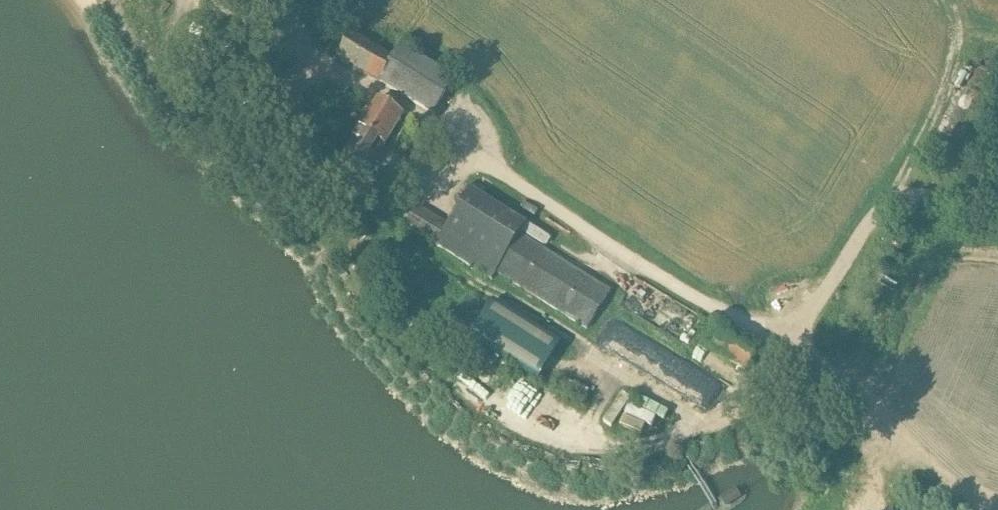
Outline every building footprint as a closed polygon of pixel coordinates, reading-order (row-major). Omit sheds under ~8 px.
[(400,47),(394,59),(352,34),(338,59),(380,84),(434,116),(455,80),(400,47)] [(403,115),(378,101),(342,161),(367,175),(403,115)] [(612,293),(522,234),(527,226),(472,190),(449,226),(418,206),(419,205),(409,199),(395,223),(436,247),(492,283),(498,274),(588,332),(612,293)] [(492,302),(469,338),(539,382),(562,346),(492,302)] [(764,349),(721,322),(706,346),(748,372),(764,349)] [(651,509),(750,509),(717,435),(633,470),(651,509)]
